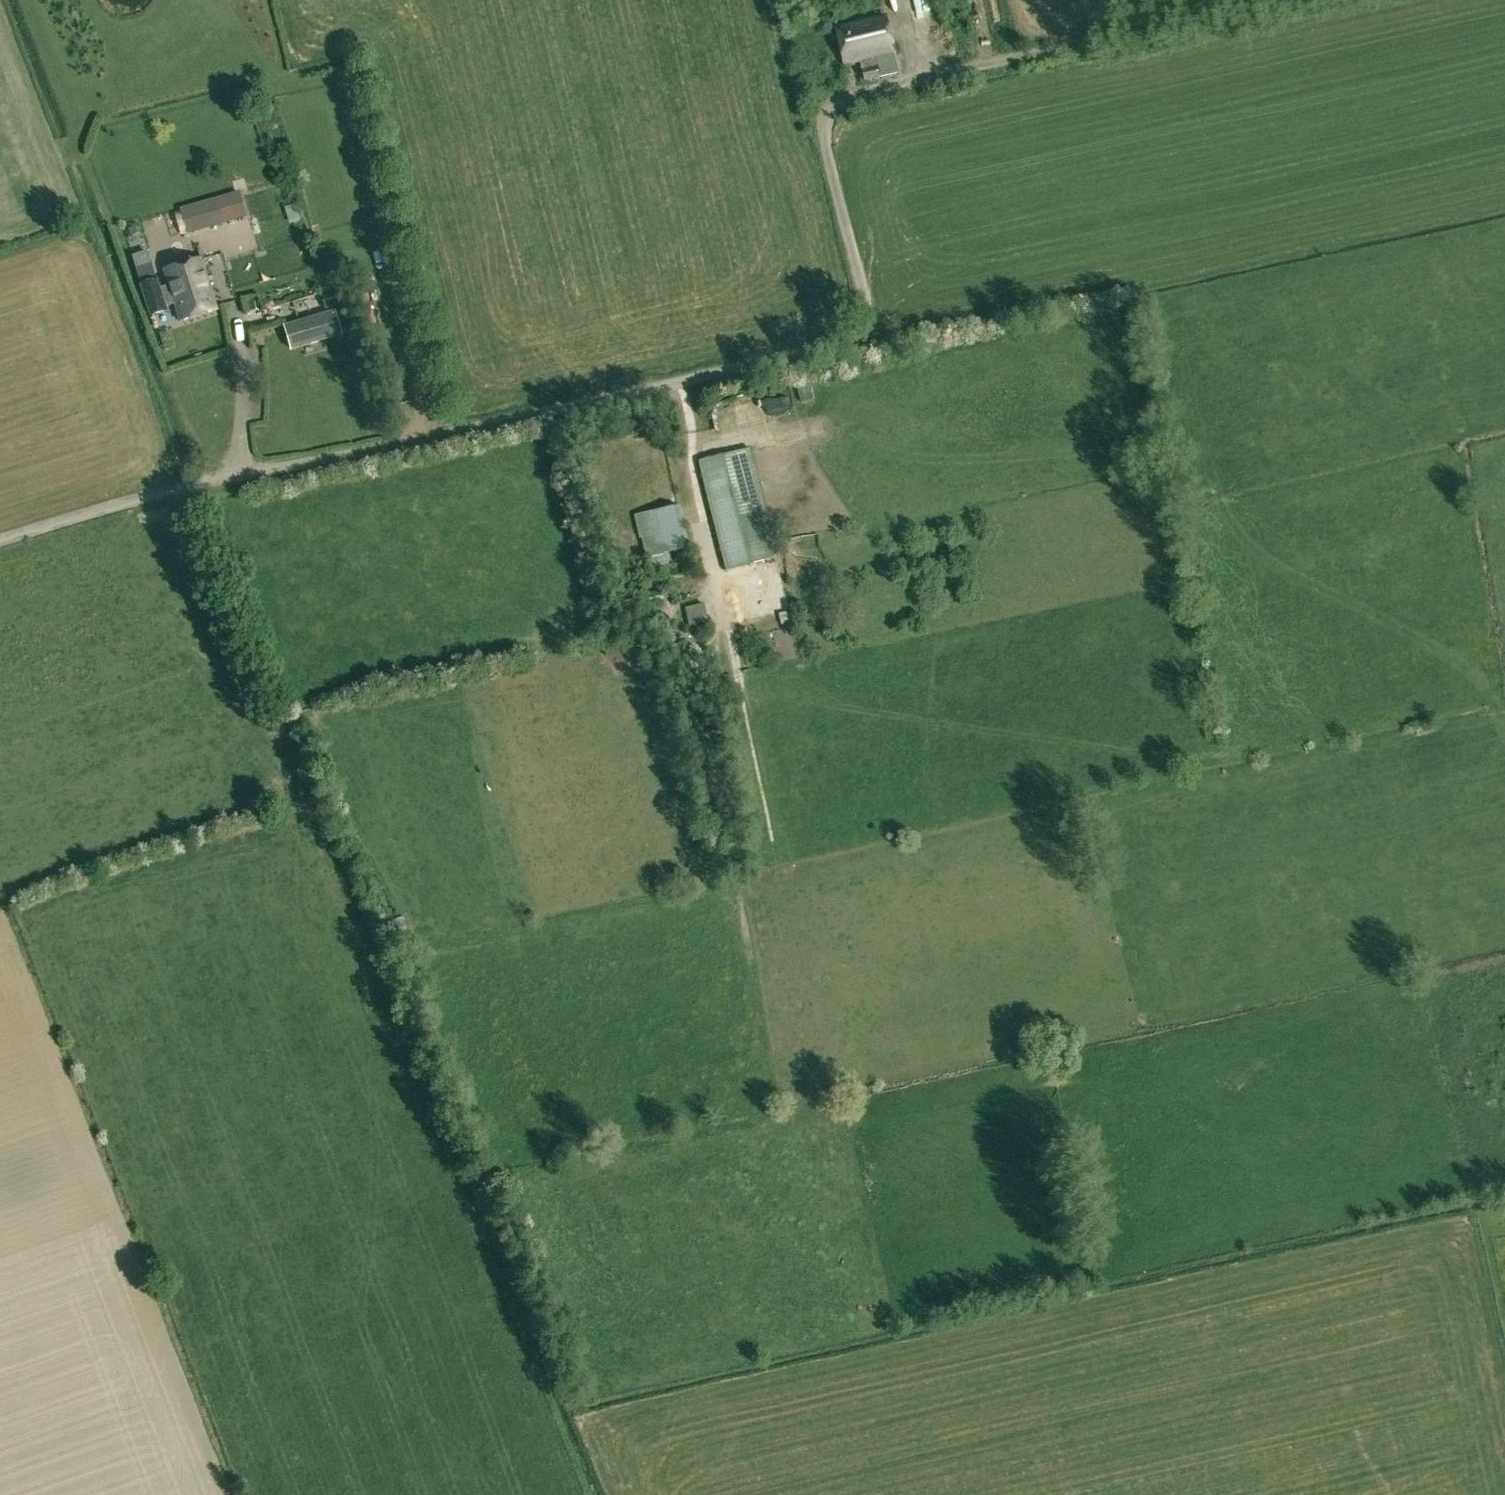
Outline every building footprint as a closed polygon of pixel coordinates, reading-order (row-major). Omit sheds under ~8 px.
[(859,60),(864,81),(899,72),(894,51),(883,15),(835,27),(844,64),(859,60)] [(179,208),(187,233),(246,215),(238,190),(179,208)] [(146,251),(131,256),(140,284),(155,280),(146,251)] [(215,308),(200,257),(162,269),(168,286),(158,289),(155,280),(139,285),(149,314),(165,308),(164,304),(173,302),(178,319),(215,308)] [(327,292),(332,306),(351,301),(346,286),(327,292)] [(283,325),(290,348),(339,333),(333,311),(283,325)] [(732,428),(724,401),(708,406),(716,432),(732,428)] [(698,461),(725,570),(775,557),(747,448),(698,461)] [(677,508),(637,516),(645,558),(686,550),(677,508)] [(762,585),(731,593),(741,632),(772,624),(762,585)] [(664,601),(661,589),(644,594),(646,605),(664,601)] [(402,916),(384,921),(391,943),(409,939),(402,916)] [(500,1181),(504,1193),(520,1188),(516,1176),(500,1181)]
